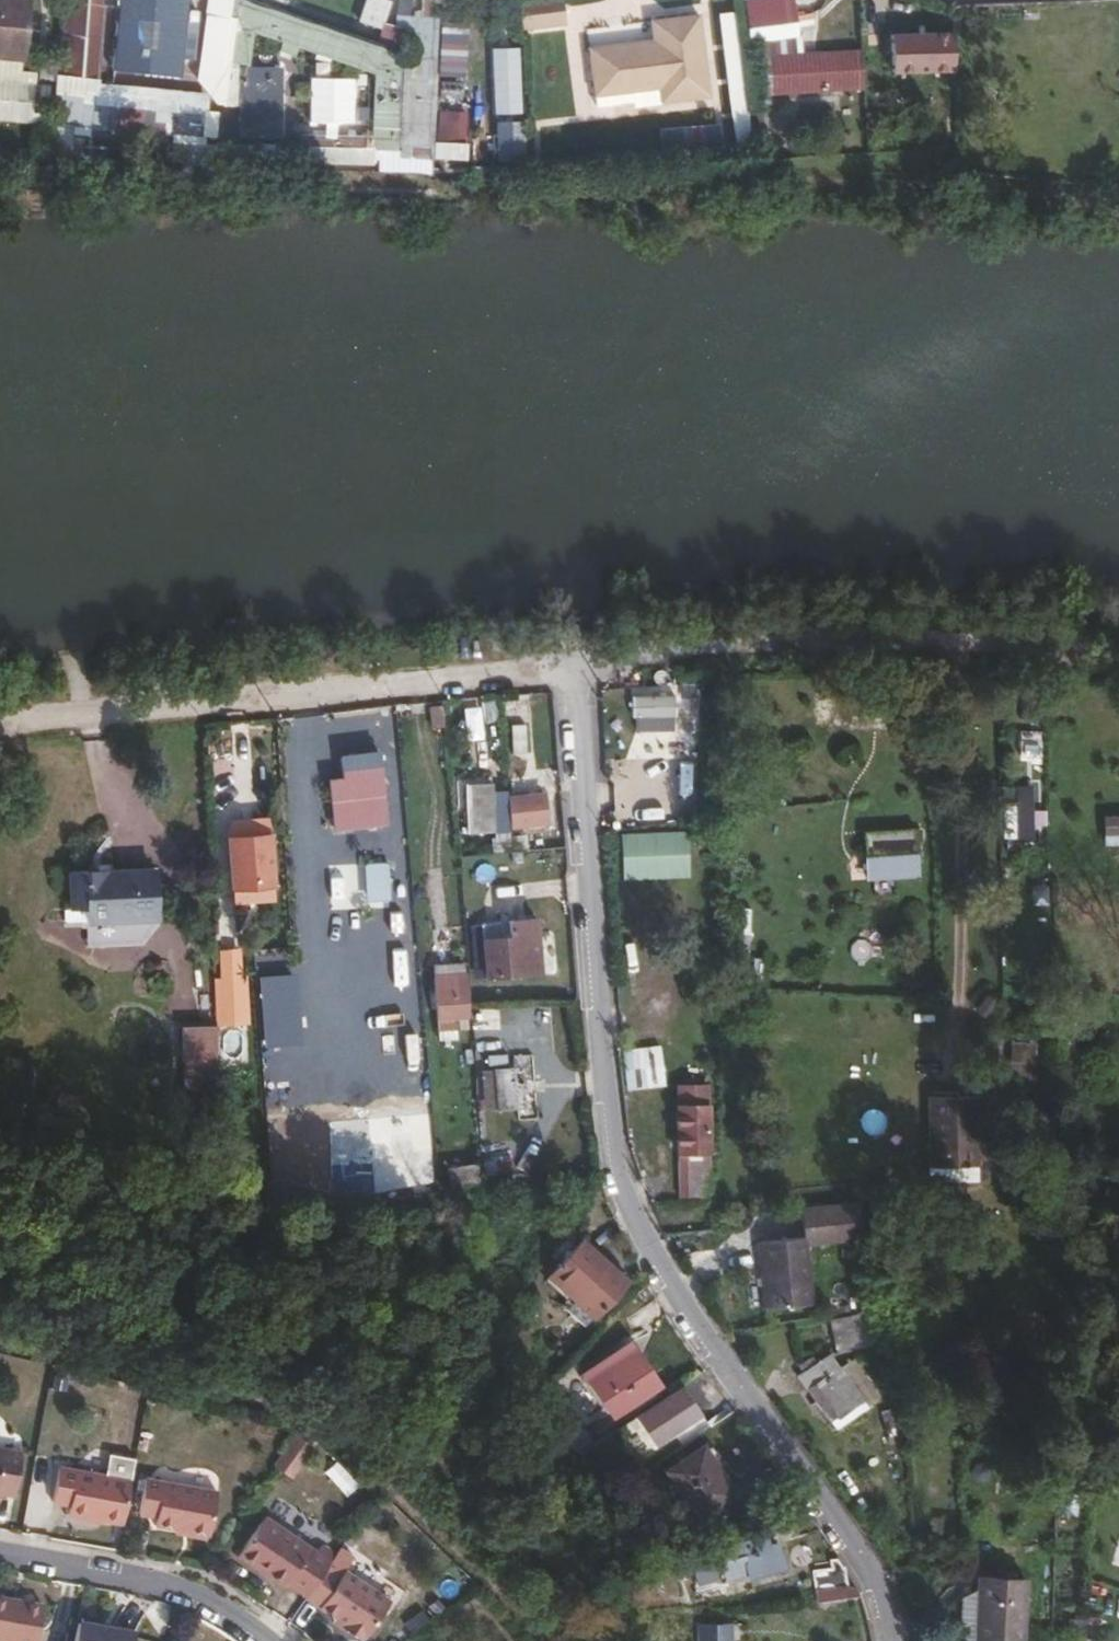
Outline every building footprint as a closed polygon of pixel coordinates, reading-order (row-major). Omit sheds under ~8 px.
[(21,0),(0,0),(0,20),(19,23),(21,0)] [(107,74),(188,81),(196,0),(114,0),(107,74)] [(526,0),(515,0),(516,27),(530,25),(526,0)] [(560,0),(526,0),(530,25),(563,20),(560,0)] [(790,0),(743,0),(747,31),(793,27),(790,0)] [(705,94),(695,12),(647,18),(649,37),(650,45),(644,46),(643,38),(585,44),(590,92),(655,85),(656,100),(705,94)] [(19,23),(0,20),(0,48),(17,49),(19,23)] [(889,26),(892,68),(955,63),(952,22),(889,26)] [(466,71),(465,42),(440,43),(441,71),(466,71)] [(856,79),(854,45),(763,50),(764,85),(856,79)] [(238,65),(237,138),(283,139),(284,66),(238,65)] [(720,124),(669,128),(671,154),(722,151),(720,124)] [(631,729),(672,731),(674,698),(633,695),(631,729)] [(380,800),(377,757),(345,758),(347,776),(326,777),(328,805),(349,804),(349,801),(380,800)] [(485,774),(456,776),(458,804),(465,803),(466,822),(488,821),(485,774)] [(542,811),(540,781),(503,783),(505,814),(542,811)] [(381,808),(380,800),(349,801),(349,804),(348,809),(381,808)] [(1118,845),(1118,815),(1101,815),(1101,846),(1118,845)] [(862,832),(864,880),(918,878),(916,830),(862,832)] [(620,880),(688,878),(687,831),(619,832),(620,880)] [(266,881),(263,832),(244,833),(247,882),(266,881)] [(247,882),(244,833),(222,834),(224,883),(247,882)] [(380,862),(365,864),(367,896),(382,895),(380,862)] [(103,865),(68,866),(69,905),(83,904),(83,914),(154,913),(154,869),(103,870),(103,865)] [(267,891),(266,881),(247,882),(247,892),(267,891)] [(247,892),(247,882),(224,883),(225,893),(247,892)] [(528,910),(473,914),(477,968),(532,965),(528,910)] [(455,966),(428,967),(431,1009),(460,1007),(455,966)] [(237,1020),(236,978),(211,978),(213,1021),(237,1020)] [(181,1026),(181,1090),(219,1090),(218,1025),(181,1026)] [(1043,1036),(1010,1036),(1008,1070),(1042,1071),(1043,1036)] [(513,1061),(486,1063),(489,1102),(516,1099),(513,1061)] [(704,1195),(691,1086),(660,1088),(673,1197),(704,1195)] [(975,1151),(976,1091),(927,1091),(926,1160),(933,1160),(975,1160),(975,1151)] [(990,1151),(991,1091),(976,1091),(975,1151),(990,1151)] [(507,1149),(478,1151),(478,1164),(508,1161),(507,1149)] [(975,1174),(975,1160),(933,1160),(932,1175),(975,1174)] [(802,1232),(756,1237),(762,1303),(810,1299),(803,1236),(862,1231),(859,1199),(800,1203),(802,1232)] [(623,1271),(577,1232),(548,1266),(593,1305),(623,1271)] [(866,1346),(863,1312),(854,1313),(856,1347),(866,1346)] [(856,1347),(854,1313),(829,1315),(831,1349),(856,1347)] [(630,1347),(589,1376),(611,1408),(652,1380),(630,1347)] [(859,1395),(834,1364),(824,1350),(793,1371),(803,1385),(816,1377),(839,1408),(859,1395)] [(875,1392),(847,1353),(834,1364),(859,1395),(839,1408),(826,1417),(832,1425),(875,1392)] [(839,1408),(816,1377),(803,1385),(826,1417),(839,1408)] [(897,1426),(892,1414),(881,1419),(886,1431),(897,1426)] [(700,1440),(663,1467),(696,1514),(733,1488),(700,1440)] [(0,1446),(0,1493),(14,1496),(23,1451),(0,1446)] [(132,1480),(136,1457),(118,1454),(109,1460),(106,1475),(132,1480)] [(123,1524),(132,1480),(106,1475),(60,1465),(53,1502),(70,1505),(69,1514),(123,1524)] [(217,1491),(145,1477),(138,1513),(156,1516),(155,1525),(209,1535),(217,1491)] [(329,1565),(335,1555),(321,1545),(316,1552),(267,1516),(239,1555),(257,1568),(259,1565),(269,1572),(267,1575),(285,1588),(288,1583),(307,1596),(329,1565)] [(700,1556),(684,1560),(690,1580),(706,1576),(707,1580),(743,1570),(744,1573),(778,1563),(768,1527),(698,1548),(700,1556)] [(851,1582),(844,1565),(837,1555),(829,1557),(829,1565),(810,1566),(813,1587),(851,1582)] [(346,1570),(343,1574),(329,1565),(307,1596),(307,1597),(338,1619),(347,1625),(344,1629),(361,1640),(364,1637),(366,1639),(392,1601),(346,1570)] [(1021,1639),(1021,1574),(976,1574),(975,1598),(974,1639),(1021,1639)] [(857,1594),(851,1582),(813,1587),(814,1599),(857,1594)] [(45,1605),(22,1601),(21,1604),(10,1602),(11,1599),(0,1597),(0,1640),(39,1640),(45,1605)] [(974,1639),(975,1598),(962,1598),(962,1639),(974,1639)] [(344,1629),(347,1625),(338,1619),(335,1623),(344,1629)] [(1057,1640),(1084,1640),(1085,1620),(1058,1619),(1057,1640)] [(726,1620),(696,1620),(696,1640),(726,1640),(726,1620)] [(136,1631),(115,1628),(101,1626),(79,1623),(76,1640),(134,1640),(136,1631)]
